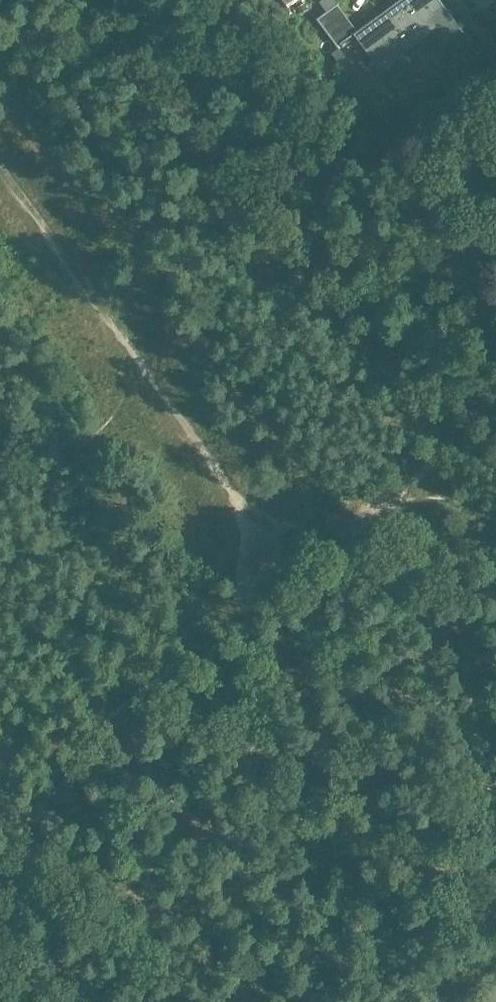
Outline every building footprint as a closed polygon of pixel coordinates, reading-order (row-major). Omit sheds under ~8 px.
[(441,0),(395,0),(397,2),(373,20),(372,19),(357,30),(358,31),(382,64),(441,21),(448,31),(458,24),(441,0)] [(358,31),(357,30),(338,4),(317,19),(337,46),(358,31)]
